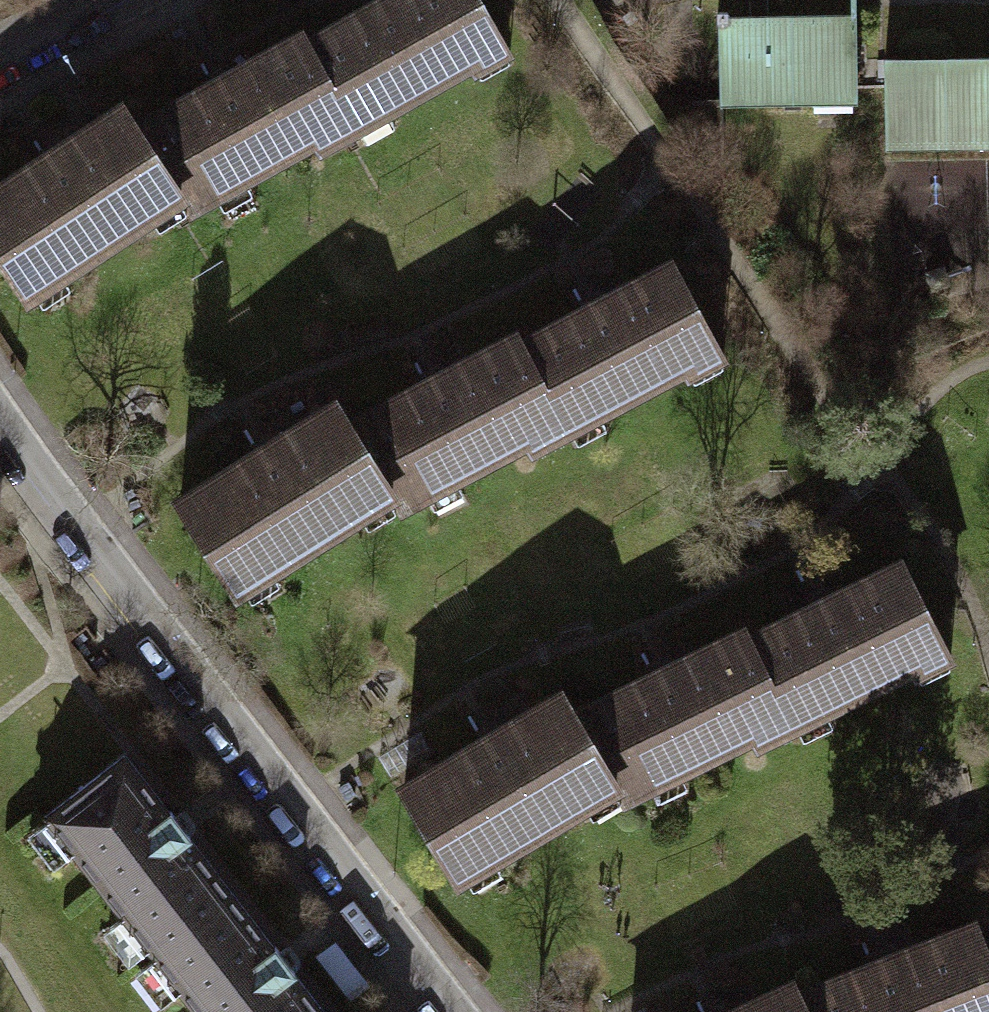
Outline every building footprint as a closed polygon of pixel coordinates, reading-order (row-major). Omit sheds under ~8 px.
[(300,47),(341,115),(348,127),(497,39),(474,0),(379,0),(300,47)] [(847,13),(712,13),(713,98),(847,97),(847,86),(847,59),(847,13)] [(293,34),(133,129),(173,198),(181,210),(341,115),(300,47),(293,34)] [(884,59),(885,84),(886,147),(988,145),(988,58),(884,59)] [(0,183),(0,273),(12,293),(173,198),(133,129),(122,111),(0,183)] [(616,290),(514,343),(552,418),(557,427),(709,348),(666,265),(616,290)] [(452,365),(342,422),(384,490),(391,504),(552,418),(514,343),(510,335),(452,365)] [(290,429),(171,503),(225,588),(384,490),(342,422),(331,404),(290,429)] [(796,610),(740,637),(777,713),(782,723),(937,647),(896,562),(796,610)] [(665,665),(569,714),(607,779),(613,794),(777,713),(740,637),(736,628),(665,665)] [(493,729),(396,786),(447,873),(607,779),(569,714),(556,692),(493,729)] [(34,817),(141,952),(219,891),(112,756),(34,817)] [(189,1011),(315,1011),(219,891),(141,952),(189,1011)] [(793,992),(802,1011),(988,1011),(988,975),(967,920),(883,955),(793,992)] [(326,939),(305,953),(341,1003),(361,989),(326,939)] [(793,992),(788,982),(723,1011),(802,1011),(793,992)]
